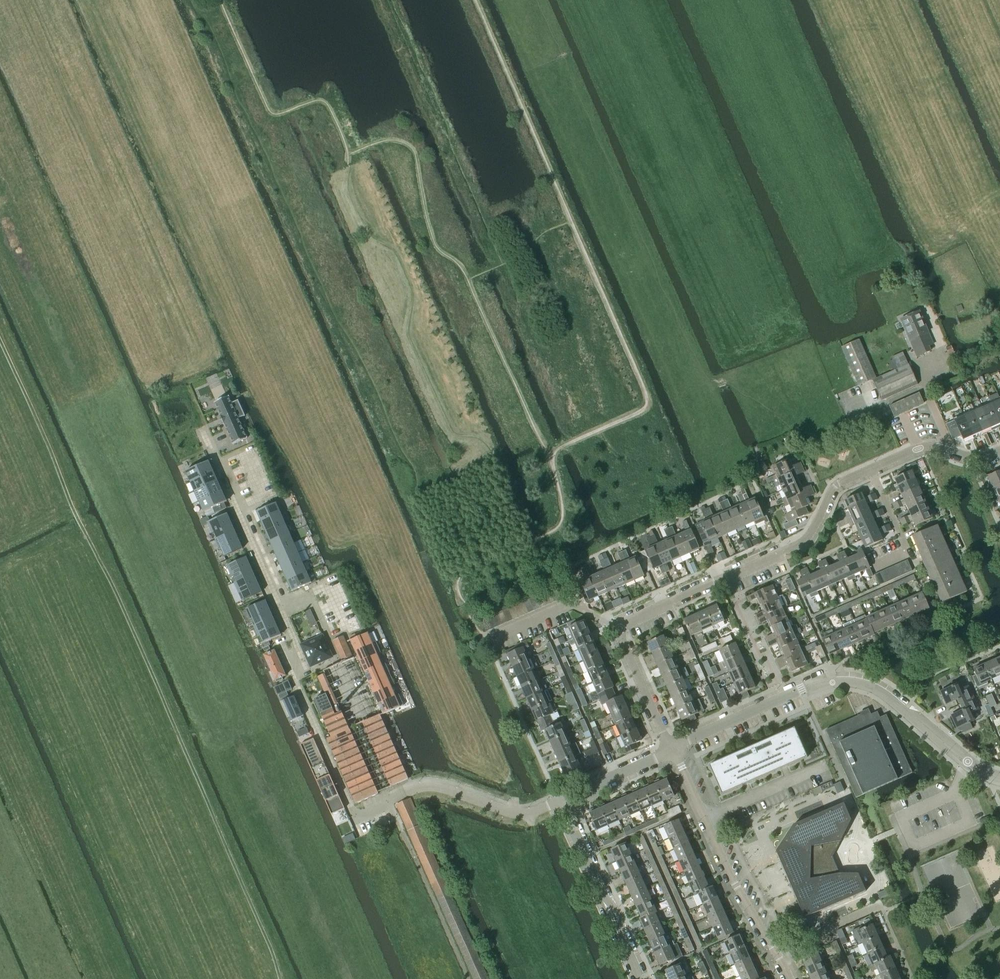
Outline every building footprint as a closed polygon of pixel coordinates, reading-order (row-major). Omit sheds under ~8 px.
[(935,349),(926,328),(919,311),(905,317),(907,322),(902,324),(907,336),(916,357),(935,349)] [(858,386),(876,378),(859,340),(841,348),(858,386)] [(891,358),(897,370),(872,380),(881,400),(918,384),(903,353),(891,358)] [(919,393),(889,405),(894,416),(923,403),(919,393)] [(238,400),(231,403),(229,398),(228,396),(227,397),(222,399),(221,400),(216,402),(214,403),(215,404),(217,409),(220,416),(224,425),(233,444),(247,438),(238,419),(245,416),(238,400)] [(990,403),(998,421),(999,425),(999,401),(993,404),(992,402),(990,403)] [(981,407),(982,409),(989,426),(991,429),(992,431),(998,428),(997,426),(999,425),(998,421),(990,403),(981,407)] [(974,410),(972,411),(974,417),(982,433),(985,432),(986,433),(992,431),(991,429),(989,426),(982,409),(975,412),(974,410)] [(971,413),(964,417),(973,437),(974,439),(979,436),(979,435),(982,433),(974,417),(972,411),(970,412),(971,413)] [(955,420),(946,424),(949,431),(951,435),(953,439),(959,436),(961,436),(964,441),(967,440),(968,442),(974,439),(973,437),(964,417),(956,420),(955,418),(954,418),(955,420)] [(795,471),(802,468),(799,463),(790,467),(787,460),(772,467),(775,475),(772,476),(772,477),(766,480),(767,483),(774,480),(784,476),(795,471)] [(190,482),(213,471),(209,461),(185,472),(190,482)] [(782,490),(790,486),(797,483),(794,476),(803,472),(802,468),(795,471),(784,476),(774,480),(776,484),(779,482),(781,486),(782,490)] [(218,481),(213,471),(190,482),(194,492),(218,481)] [(893,485),(892,485),(894,488),(899,486),(915,479),(911,471),(894,479),(896,484),(893,485)] [(999,484),(999,471),(988,477),(993,488),(999,484)] [(890,486),(889,487),(890,490),(892,493),(896,491),(896,490),(899,489),(901,494),(918,487),(918,486),(915,479),(899,486),(894,488),(892,485),(891,486),(890,486)] [(198,502),(222,491),(218,481),(194,492),(198,502)] [(795,498),(812,490),(809,485),(800,489),(797,483),(790,486),(782,490),(786,497),(782,499),(776,502),(777,505),(784,503),(795,498)] [(904,499),(900,501),(901,504),(922,494),(918,487),(901,494),(904,499)] [(743,488),(739,490),(740,492),(741,493),(754,522),(755,526),(764,522),(765,524),(769,522),(766,516),(763,517),(755,499),(749,501),(745,491),(743,488)] [(795,498),(784,503),(786,507),(789,505),(793,512),(785,515),(788,522),(783,524),(785,530),(797,525),(795,519),(807,514),(804,507),(808,505),(805,499),(814,495),(812,490),(795,498)] [(227,501),(222,491),(198,502),(203,512),(213,508),(215,513),(227,508),(224,503),(227,501)] [(741,505),(736,507),(745,526),(754,522),(741,493),(737,495),(741,505)] [(861,493),(844,501),(848,509),(868,500),(870,503),(873,501),(872,498),(870,495),(867,497),(863,498),(861,493)] [(900,500),(896,502),(898,505),(899,508),(903,506),(906,504),(908,510),(925,502),(922,494),(901,504),(900,501),(900,500)] [(727,499),(723,501),(736,530),(745,526),(736,507),(731,509),(727,499)] [(868,500),(848,509),(851,516),(868,509),(866,504),(869,502),(869,503),(870,503),(868,500)] [(723,513),(718,515),(727,534),(736,530),(723,501),(719,503),(723,513)] [(907,516),(909,519),(929,510),(926,504),(925,502),(908,510),(911,515),(908,516),(907,516)] [(261,522),(281,513),(276,503),(256,512),(261,522)] [(709,507),(705,509),(718,538),(727,534),(718,515),(713,517),(709,507)] [(705,521),(695,525),(697,529),(696,530),(701,542),(703,546),(704,546),(705,547),(710,545),(709,542),(718,538),(705,509),(701,511),(705,521)] [(868,509),(851,516),(855,524),(875,515),(877,518),(880,517),(879,514),(877,510),(873,512),(870,514),(868,509)] [(907,516),(903,518),(905,521),(906,524),(910,522),(910,521),(913,520),(916,526),(926,521),(932,518),(929,510),(909,519),(907,516)] [(265,532),(285,523),(281,513),(261,522),(265,532)] [(235,531),(227,514),(207,522),(212,534),(214,533),(216,539),(215,540),(235,531)] [(875,515),(855,524),(858,532),(875,524),(873,519),(876,518),(877,518),(875,515)] [(686,532),(681,534),(689,553),(699,549),(699,548),(703,546),(701,542),(696,530),(691,532),(686,521),(682,523),(686,532)] [(269,542),(289,533),(285,523),(265,532),(269,542)] [(875,524),(858,532),(862,540),(882,531),(883,533),(887,532),(886,529),(884,526),(880,528),(881,528),(877,529),(875,524)] [(937,526),(926,530),(912,536),(917,549),(915,550),(916,558),(921,557),(926,568),(932,582),(929,586),(933,592),(936,591),(941,603),(967,592),(937,526)] [(672,527),(667,529),(680,557),(689,553),(681,534),(676,536),(672,527)] [(668,540),(663,542),(671,561),(680,557),(667,529),(664,531),(668,540)] [(243,549),(235,531),(215,540),(220,551),(221,550),(224,557),(225,556),(243,549)] [(882,531),(862,540),(865,548),(882,540),(880,534),(883,533),(883,534),(883,533),(882,531)] [(274,552),(294,543),(289,533),(269,542),(274,552)] [(654,535),(649,537),(662,565),(665,573),(670,571),(666,563),(671,561),(663,542),(658,544),(654,535)] [(645,550),(639,553),(641,557),(646,569),(647,572),(653,569),(656,568),(659,567),(662,574),(665,573),(662,565),(649,537),(646,538),(650,548),(645,550)] [(749,541),(742,544),(745,551),(752,547),(749,541)] [(278,562),(298,553),(294,543),(274,552),(278,562)] [(858,554),(852,557),(859,572),(865,569),(869,578),(873,576),(861,549),(856,551),(858,554)] [(625,550),(620,552),(633,581),(643,576),(641,571),(646,569),(641,557),(636,559),(635,557),(629,559),(625,550)] [(621,563),(616,566),(625,585),(633,581),(620,552),(617,554),(621,563)] [(844,552),(840,554),(852,580),(855,578),(854,574),(859,572),(852,557),(847,559),(844,552)] [(303,562),(298,553),(278,562),(282,571),(303,562)] [(839,562),(834,565),(841,580),(846,578),(848,581),(852,580),(840,554),(836,555),(839,562)] [(246,557),(226,566),(234,583),(254,574),(246,557)] [(625,585),(616,566),(612,568),(607,558),(604,560),(603,560),(616,589),(625,585)] [(616,589),(603,560),(599,562),(604,571),(598,573),(607,592),(616,589)] [(825,560),(821,562),(833,588),(837,586),(835,583),(841,580),(834,565),(829,567),(825,560)] [(901,562),(906,573),(912,571),(907,560),(901,562)] [(287,581),(307,572),(303,562),(282,571),(287,581)] [(821,571),(815,573),(822,589),(828,586),(830,590),(833,588),(821,562),(818,564),(821,571)] [(896,565),(901,576),(906,573),(901,562),(896,565)] [(890,567),(895,578),(901,576),(896,565),(890,567)] [(607,592),(598,573),(594,575),(590,566),(585,568),(598,596),(607,592)] [(695,566),(689,569),(691,574),(697,572),(696,570),(695,566)] [(895,578),(890,567),(885,570),(890,581),(895,578)] [(598,596),(585,568),(581,570),(586,579),(581,581),(581,582),(577,584),(585,602),(586,603),(587,603),(588,604),(589,604),(590,604),(591,604),(591,603),(592,603),(592,602),(593,601),(593,600),(593,599),(593,598),(598,596)] [(807,568),(803,570),(815,596),(818,595),(817,591),(822,589),(815,573),(810,575),(807,568)] [(802,579),(797,581),(804,597),(809,595),(811,598),(815,596),(803,570),(799,572),(802,579)] [(879,572),(884,583),(890,581),(885,570),(879,572)] [(311,583),(307,572),(287,581),(291,592),(311,583)] [(884,583),(879,572),(874,574),(879,585),(884,583)] [(262,592),(254,574),(234,583),(239,594),(241,594),(244,600),(262,592)] [(913,575),(902,580),(904,584),(915,579),(913,575)] [(795,589),(790,578),(785,581),(790,592),(795,589)] [(902,580),(890,585),(893,589),(904,584),(902,580)] [(775,584),(747,597),(749,602),(758,598),(761,604),(777,598),(777,597),(774,590),(777,589),(775,584)] [(555,588),(560,599),(566,597),(561,585),(555,588)] [(890,585),(879,590),(881,594),(893,589),(890,585)] [(560,599),(555,588),(549,590),(555,601),(560,599)] [(555,601),(549,590),(544,593),(549,604),(555,601)] [(879,590),(870,594),(872,599),(881,594),(879,590)] [(549,604),(544,593),(539,595),(544,606),(549,604)] [(910,598),(917,614),(928,609),(921,593),(910,598)] [(544,606),(539,595),(534,597),(538,608),(544,606)] [(764,611),(755,615),(757,620),(785,607),(787,606),(782,595),(777,598),(761,604),(764,611)] [(868,595),(859,599),(861,604),(870,599),(868,595)] [(538,608),(534,597),(528,600),(533,611),(538,608)] [(899,603),(906,619),(917,614),(910,598),(899,603)] [(273,618),(266,600),(246,609),(251,621),(252,620),(255,625),(253,626),(253,627),(273,618)] [(523,602),(528,613),(533,611),(528,600),(523,602)] [(857,600),(847,604),(849,609),(859,604),(857,600)] [(528,613),(523,602),(518,604),(522,615),(528,613)] [(906,619),(899,603),(887,608),(894,624),(906,619)] [(522,615),(518,604),(512,607),(517,618),(522,615)] [(846,604),(836,609),(839,613),(848,609),(846,604)] [(717,605),(705,610),(714,630),(719,628),(717,624),(724,621),(717,605)] [(517,618),(512,607),(507,609),(512,620),(517,618)] [(785,607),(757,620),(759,624),(768,620),(771,627),(787,620),(784,612),(787,611),(785,607)] [(877,613),(883,628),(894,624),(887,608),(877,613)] [(310,609),(305,612),(307,618),(313,615),(310,609)] [(502,611),(506,623),(512,620),(507,609),(502,611)] [(835,609),(825,614),(827,618),(837,614),(835,609)] [(701,631),(712,626),(714,630),(705,610),(694,615),(701,631)] [(496,614),(501,625),(506,623),(502,611),(496,614)] [(872,633),(873,633),(883,628),(877,613),(866,618),(866,620),(867,620),(872,633)] [(491,616),(496,627),(501,625),(496,614),(491,616)] [(826,619),(824,614),(813,619),(815,624),(826,619)] [(690,636),(701,631),(694,615),(683,620),(690,636)] [(485,618),(490,630),(496,627),(491,616),(485,618)] [(281,635),(273,618),(253,627),(258,638),(260,637),(263,643),(261,643),(261,644),(281,635)] [(490,630),(485,618),(481,620),(485,632),(490,630)] [(774,633),(765,638),(767,642),(795,629),(798,628),(796,625),(794,626),(790,627),(787,620),(771,627),(774,633)] [(842,625),(844,629),(851,645),(862,640),(855,625),(853,620),(842,625)] [(867,620),(866,620),(855,625),(862,640),(873,635),(873,633),(872,633),(867,620)] [(571,635),(567,637),(569,641),(573,639),(589,632),(584,621),(577,624),(568,628),(571,635)] [(795,629),(767,642),(769,646),(778,642),(781,649),(797,642),(794,634),(797,633),(795,629)] [(834,634),(833,634),(840,650),(851,645),(844,629),(834,634)] [(833,634),(834,634),(832,630),(827,632),(829,636),(822,639),(829,655),(840,650),(833,634)] [(573,639),(569,641),(570,644),(571,645),(575,644),(578,650),(594,643),(589,632),(573,639)] [(351,641),(356,651),(376,642),(372,644),(368,633),(351,640),(351,641)] [(722,638),(719,640),(721,645),(725,643),(732,640),(730,635),(723,639),(722,638)] [(331,657),(322,636),(302,645),(311,666),(331,657)] [(343,636),(333,640),(342,660),(352,656),(343,636)] [(663,636),(647,643),(652,654),(668,647),(663,636)] [(515,648),(506,652),(507,655),(512,666),(528,659),(524,650),(529,647),(526,641),(515,646),(515,648)] [(381,653),(376,642),(356,651),(358,656),(360,662),(377,654),(381,653)] [(784,656),(775,660),(777,664),(805,652),(804,648),(800,650),(797,642),(781,649),(784,656)] [(594,643),(578,650),(583,661),(598,654),(594,643)] [(724,662),(740,654),(735,643),(719,650),(724,662)] [(825,656),(820,645),(814,648),(819,659),(825,656)] [(668,647),(652,654),(657,665),(673,658),(668,647)] [(274,650),(264,655),(271,671),(269,672),(273,681),(275,680),(282,677),(286,676),(274,650)] [(691,660),(695,658),(692,650),(687,652),(691,660)] [(805,652),(777,664),(779,669),(788,665),(792,672),(807,665),(804,657),(807,656),(805,652)] [(365,672),(382,665),(377,654),(360,662),(365,672)] [(598,654),(583,661),(587,672),(603,665),(598,654)] [(745,666),(740,654),(724,662),(721,663),(724,668),(726,667),(729,673),(745,666)] [(528,659),(512,666),(516,677),(533,670),(538,668),(534,657),(528,660),(528,659)] [(673,658),(657,665),(662,676),(678,669),(673,658)] [(995,660),(984,665),(991,679),(999,675),(999,671),(995,660)] [(702,663),(705,670),(710,668),(707,661),(702,663)] [(385,663),(382,665),(365,672),(369,683),(390,674),(385,663)] [(603,665),(587,672),(592,683),(608,676),(603,665)] [(991,679),(984,665),(973,670),(976,675),(972,677),(977,688),(988,684),(987,681),(991,679)] [(734,684),(750,676),(745,666),(729,673),(734,684)] [(678,669),(662,676),(666,687),(683,680),(686,678),(682,667),(678,669)] [(705,670),(709,678),(714,676),(710,668),(705,670)] [(533,670),(516,677),(521,688),(537,681),(533,670)] [(701,682),(705,680),(702,672),(697,674),(701,682)] [(338,703),(332,689),(325,674),(324,674),(318,677),(326,695),(325,695),(314,700),(320,714),(321,716),(331,737),(331,738),(349,729),(349,728),(341,712),(335,715),(333,710),(332,708),(331,706),(338,703)] [(374,693),(394,684),(390,674),(369,683),(374,693)] [(589,694),(592,703),(593,702),(600,699),(614,693),(611,688),(613,687),(608,676),(592,683),(596,691),(589,694)] [(750,676),(734,684),(739,695),(755,688),(750,676)] [(537,681),(521,688),(526,699),(542,692),(547,690),(542,679),(538,681),(537,681)] [(683,680),(666,687),(671,698),(688,691),(683,680)] [(288,681),(283,683),(287,692),(292,689),(288,681)] [(378,703),(399,695),(399,694),(395,696),(391,686),(395,685),(394,684),(374,693),(378,703)] [(960,705),(973,699),(968,686),(960,689),(958,684),(940,692),(946,704),(958,699),(960,705)] [(723,688),(720,690),(715,692),(720,703),(728,700),(723,688)] [(542,692),(526,699),(531,710),(547,703),(552,701),(547,690),(542,692)] [(688,691),(671,698),(676,709),(693,702),(688,691)] [(568,694),(564,695),(569,705),(576,702),(572,692),(571,692),(568,694)] [(614,693),(600,699),(602,705),(606,703),(611,714),(626,707),(621,696),(616,699),(614,693)] [(991,708),(996,705),(991,694),(986,696),(991,708)] [(303,716),(294,695),(283,700),(283,701),(280,702),(287,718),(290,717),(292,721),(294,720),(295,721),(301,718),(301,717),(303,716)] [(394,709),(404,705),(403,705),(401,700),(399,695),(378,703),(383,714),(384,714),(394,709)] [(973,699),(960,705),(962,710),(951,715),(957,728),(960,726),(963,732),(972,729),(969,722),(974,720),(971,712),(978,709),(973,699)] [(693,702),(676,709),(681,720),(687,718),(689,722),(695,719),(694,715),(703,711),(698,700),(693,702)] [(547,703),(531,710),(536,721),(537,720),(540,726),(541,725),(550,721),(548,716),(552,714),(547,703)] [(626,707),(611,714),(615,725),(631,718),(626,707)] [(889,722),(886,714),(879,717),(877,711),(867,716),(861,718),(860,715),(856,717),(826,730),(856,798),(897,781),(912,773),(889,722)] [(386,729),(380,716),(380,714),(363,722),(368,734),(374,747),(380,759),(386,772),(391,784),(392,786),(396,784),(407,779),(408,779),(403,766),(397,754),(391,741),(386,729)] [(631,718),(615,725),(620,736),(636,729),(631,718)] [(550,721),(541,725),(543,730),(545,730),(550,741),(565,734),(560,723),(559,723),(557,719),(552,721),(551,720),(550,721)] [(301,730),(299,731),(300,731),(301,735),(302,736),(304,735),(309,733),(306,728),(301,730)] [(722,795),(797,761),(807,757),(800,743),(797,744),(795,738),(798,737),(794,728),(709,766),(712,774),(716,773),(721,785),(718,786),(722,795)] [(349,730),(349,729),(331,738),(331,737),(327,739),(332,750),(334,756),(337,763),(340,769),(343,776),(346,782),(349,789),(352,795),(355,804),(368,798),(378,794),(378,792),(377,793),(374,785),(371,779),(368,773),(365,766),(362,760),(359,753),(356,747),(353,740),(349,730)] [(636,729),(620,736),(625,747),(623,748),(625,753),(638,748),(635,743),(641,740),(636,729)] [(565,734),(550,741),(554,752),(570,745),(565,734)] [(313,739),(300,745),(310,768),(324,762),(313,739)] [(610,752),(606,742),(599,745),(604,755),(610,752)] [(570,745),(554,752),(559,763),(575,756),(580,754),(576,743),(570,745)] [(575,756),(559,763),(564,774),(566,773),(568,779),(582,773),(580,767),(575,756)] [(334,785),(324,762),(310,768),(321,791),(334,785)] [(659,781),(655,783),(655,784),(662,801),(674,796),(667,779),(660,782),(659,781)] [(814,796),(822,792),(822,791),(834,786),(832,781),(812,790),(814,796)] [(840,782),(833,785),(837,794),(844,791),(840,782)] [(649,785),(644,787),(644,789),(651,806),(662,801),(655,784),(649,787),(649,785)] [(345,809),(334,785),(321,791),(331,815),(332,814),(345,809)] [(638,790),(633,792),(633,794),(640,811),(651,806),(644,789),(638,792),(638,790)] [(622,799),(629,816),(640,811),(633,794),(622,799)] [(409,799),(408,799),(396,804),(398,810),(404,823),(474,978),(489,978),(420,825),(410,804),(409,799)] [(611,803),(611,804),(618,821),(629,816),(622,799),(616,801),(616,800),(611,802),(611,803)] [(804,918),(866,891),(858,874),(839,873),(832,857),(851,820),(844,803),(793,825),(776,851),(804,918)] [(601,808),(600,808),(607,825),(618,821),(611,804),(605,806),(605,805),(600,807),(601,808)] [(668,813),(669,817),(681,812),(678,806),(667,810),(668,813)] [(594,810),(589,812),(589,813),(597,830),(607,825),(600,808),(594,811),(594,810)] [(668,813),(657,818),(658,822),(669,817),(668,813)] [(657,818),(646,823),(647,827),(658,822),(657,818)] [(663,827),(669,838),(683,832),(678,820),(663,827)] [(646,835),(651,846),(656,844),(651,832),(646,835)] [(669,838),(674,849),(688,843),(683,832),(669,838)] [(626,843),(611,850),(616,861),(631,855),(626,843)] [(674,849),(679,861),(693,854),(688,843),(674,849)] [(658,847),(653,849),(656,857),(661,855),(658,847)] [(679,861),(684,872),(698,865),(693,854),(679,861)] [(631,855),(616,861),(621,873),(636,866),(631,855)] [(663,859),(658,861),(661,868),(666,866),(663,859)] [(684,872),(689,883),(703,876),(698,865),(684,872)] [(636,866),(621,873),(626,884),(641,877),(636,866)] [(668,870),(663,872),(664,875),(666,880),(671,877),(668,870)] [(694,895),(698,894),(709,889),(709,888),(703,876),(689,883),(694,895)] [(641,877),(626,884),(631,895),(646,889),(641,877)] [(673,881),(668,884),(671,891),(676,889),(673,881)] [(698,894),(703,905),(717,898),(712,886),(709,888),(709,889),(698,894)] [(646,889),(631,895),(636,906),(651,900),(646,889)] [(880,899),(888,896),(885,890),(878,893),(880,899)] [(678,892),(673,895),(677,903),(682,901),(678,892)] [(703,905),(708,916),(722,909),(717,898),(703,905)] [(651,900),(636,906),(641,918),(654,912),(655,913),(656,912),(651,900)] [(683,904),(678,906),(682,914),(687,912),(683,904)] [(708,916),(713,927),(728,921),(722,909),(708,916)] [(641,918),(639,919),(644,930),(659,924),(655,913),(654,912),(641,918)] [(688,915),(683,917),(683,918),(687,925),(692,923),(688,915)] [(713,927),(718,939),(733,933),(728,921),(713,927)] [(659,924),(644,930),(650,942),(665,935),(659,924)] [(863,926),(852,931),(858,945),(862,943),(877,936),(872,925),(864,929),(863,926)] [(693,927),(688,929),(690,933),(692,937),(697,935),(693,927)] [(665,935),(650,942),(655,953),(670,946),(674,944),(669,933),(665,935)] [(729,953),(744,947),(739,935),(724,942),(729,953)] [(877,936),(862,943),(867,954),(882,947),(877,936)] [(693,950),(688,938),(684,940),(689,952),(693,950)] [(699,938),(693,941),(697,949),(702,947),(699,938)] [(670,946),(655,953),(660,965),(675,958),(670,946)] [(744,947),(729,953),(735,965),(749,958),(744,947)] [(882,947),(867,954),(872,965),(875,964),(887,958),(890,956),(887,949),(884,951),(882,947)] [(801,956),(806,967),(821,961),(816,950),(801,956)] [(841,952),(837,954),(841,966),(846,964),(841,952)] [(709,953),(703,955),(707,963),(712,961),(709,953)] [(872,965),(870,966),(872,972),(877,969),(880,975),(895,968),(890,956),(887,958),(875,964),(872,965)] [(749,958),(735,965),(740,976),(754,969),(749,958)] [(806,967),(810,978),(825,972),(821,961),(806,967)] [(668,978),(677,978),(685,975),(680,964),(665,971),(666,973),(665,973),(667,978),(668,978)] [(714,964),(709,967),(712,975),(717,972),(714,964)] [(846,964),(841,966),(847,978),(851,976),(846,964)] [(880,975),(882,978),(899,978),(900,978),(895,968),(880,975)] [(754,969),(740,976),(736,978),(758,978),(754,969)]
